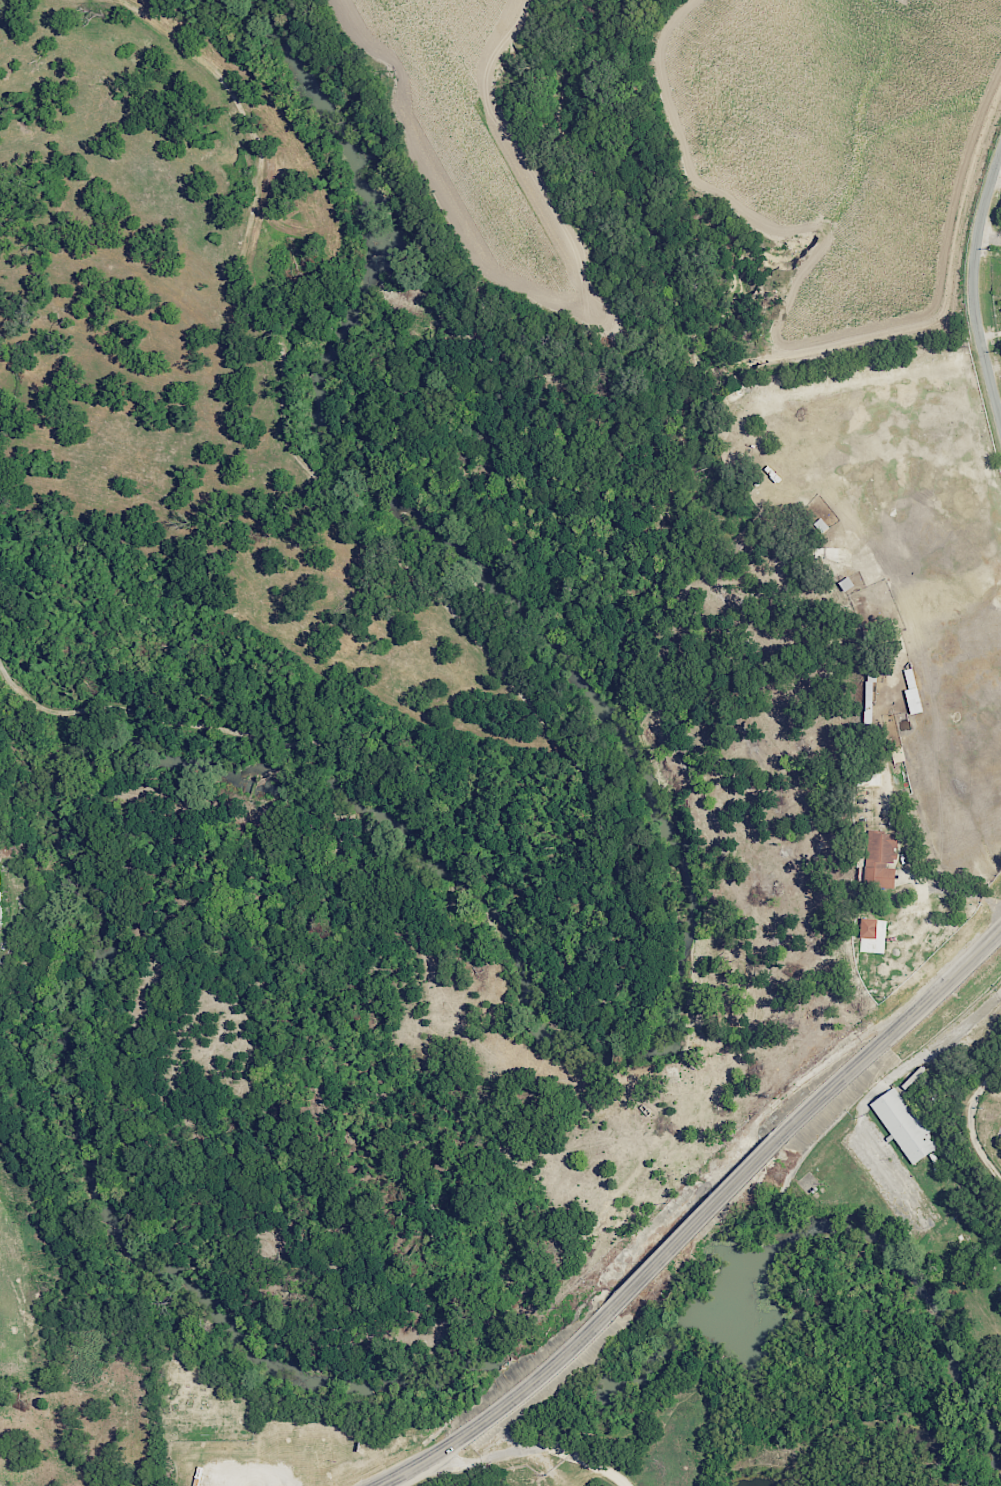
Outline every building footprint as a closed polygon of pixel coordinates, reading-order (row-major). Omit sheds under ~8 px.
[(915,714),(925,712),(917,668),(906,670),(915,714)] [(870,886),(899,887),(900,866),(898,866),(899,833),(872,831),(870,886)] [(864,938),(880,938),(880,919),(864,918),(864,938)] [(872,1104),(893,1136),(895,1135),(914,1165),(939,1149),(929,1132),(933,1129),(920,1109),(913,1113),(897,1088),(872,1104)]
